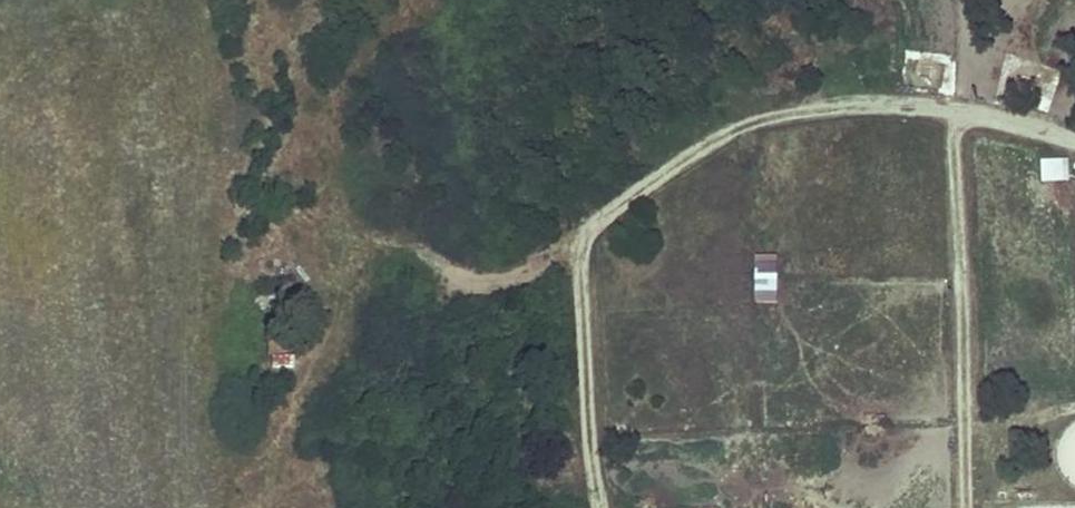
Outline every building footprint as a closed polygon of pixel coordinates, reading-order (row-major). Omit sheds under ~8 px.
[(1039,157),(1040,180),(1069,179),(1068,156),(1039,157)] [(758,255),(755,302),(778,303),(781,256),(758,255)] [(268,357),(304,354),(303,334),(287,335),(286,322),(266,323),(268,357)]
